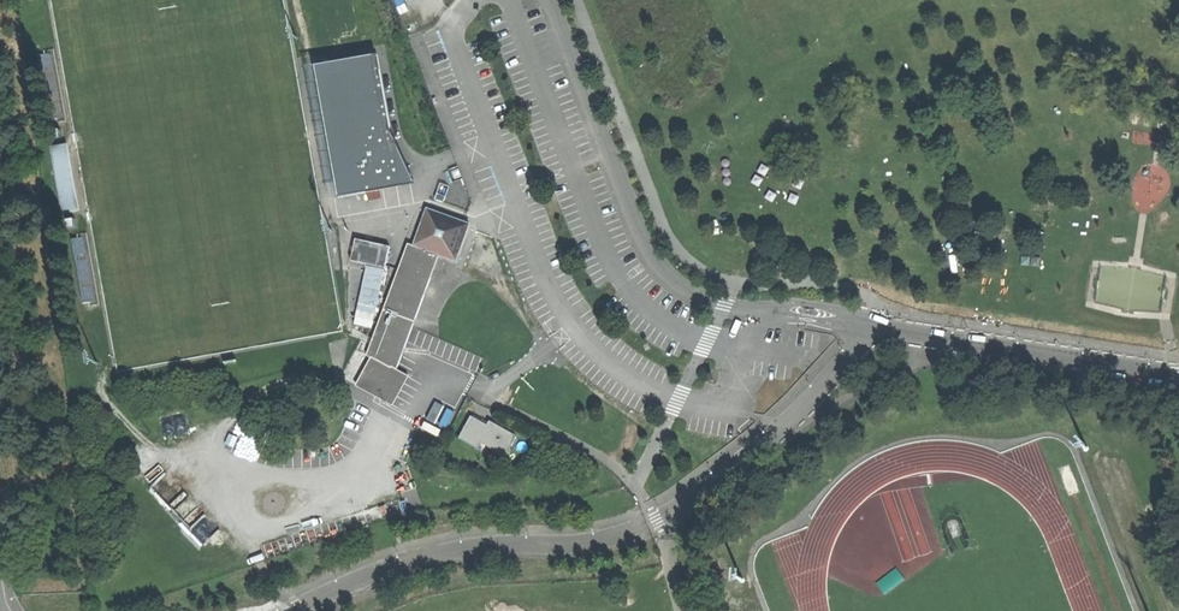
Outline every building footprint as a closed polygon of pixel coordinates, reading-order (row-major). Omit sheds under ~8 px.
[(377,55),(315,66),(339,198),(415,184),(391,130),(377,55)] [(61,214),(76,212),(64,146),(50,149),(61,214)] [(428,210),(414,247),(442,256),(457,261),(470,225),(464,223),(428,210)] [(352,259),(367,262),(356,323),(377,327),(391,244),(356,238),(352,259)] [(359,388),(395,403),(397,401),(410,374),(398,370),(396,374),(392,372),(428,276),(433,278),(442,256),(414,247),(411,245),(370,356),(374,357),(359,388)] [(434,401),(429,419),(449,425),(454,407),(434,401)] [(470,419),(458,440),(476,450),(479,444),(504,457),(515,437),(489,425),(487,428),(470,419)]
